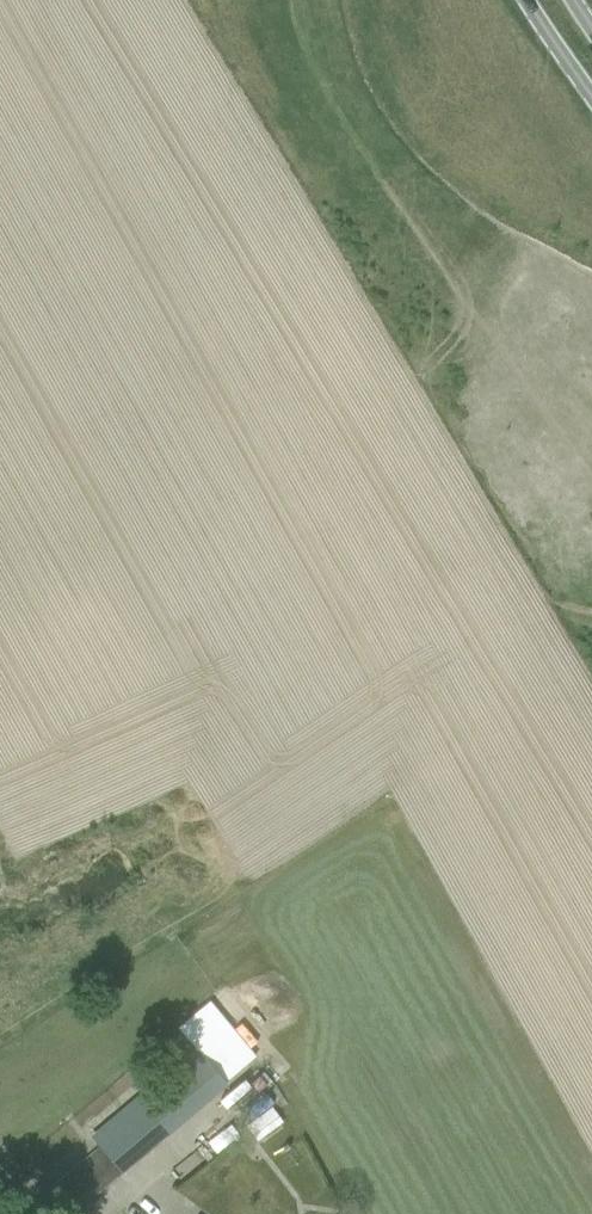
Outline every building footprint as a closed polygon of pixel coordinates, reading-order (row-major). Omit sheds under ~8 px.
[(240,1067),(246,1063),(221,1033),(199,1052),(196,1048),(90,1137),(101,1151),(83,1165),(65,1181),(83,1202),(101,1186),(243,1070),(240,1067)] [(254,1093),(272,1084),(266,1072),(248,1081),(254,1093)] [(74,1209),(56,1187),(36,1204),(44,1213),(68,1213),(74,1209)]
